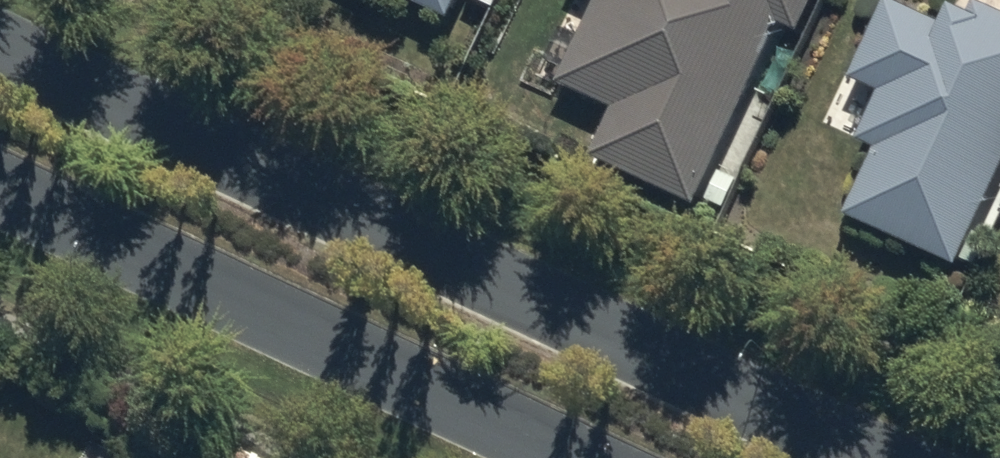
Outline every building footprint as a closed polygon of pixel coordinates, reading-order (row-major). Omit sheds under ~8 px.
[(463,0),(413,0),(453,20),(463,0)] [(498,10),(503,0),(478,0),(498,10)] [(562,80),(619,106),(594,159),(697,207),(781,23),(801,32),(815,0),(599,0),(562,80)] [(999,174),(999,11),(978,1),(971,16),(952,7),(944,26),(890,0),(888,0),(850,79),(882,94),(861,139),(879,147),(847,215),(957,266),(999,174)]
